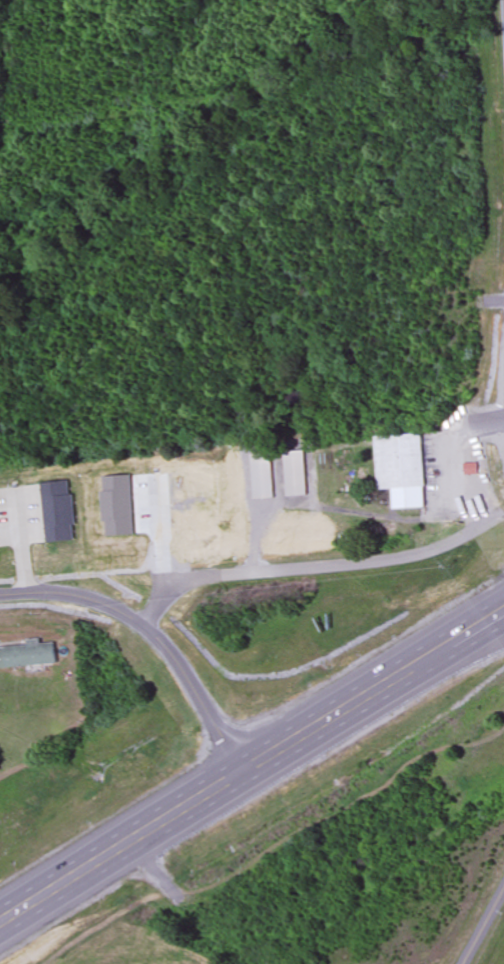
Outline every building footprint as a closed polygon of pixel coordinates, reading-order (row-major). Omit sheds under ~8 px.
[(378,440),(423,436),(428,485),(382,489),(378,440)] [(289,498),(286,454),(304,453),(308,497),(289,498)] [(274,458),(276,500),(255,501),(253,459),(274,458)] [(464,466),(478,466),(478,476),(464,476),(464,466)] [(57,663),(55,642),(41,644),(40,639),(28,640),(28,644),(0,647),(0,669),(57,663)]
